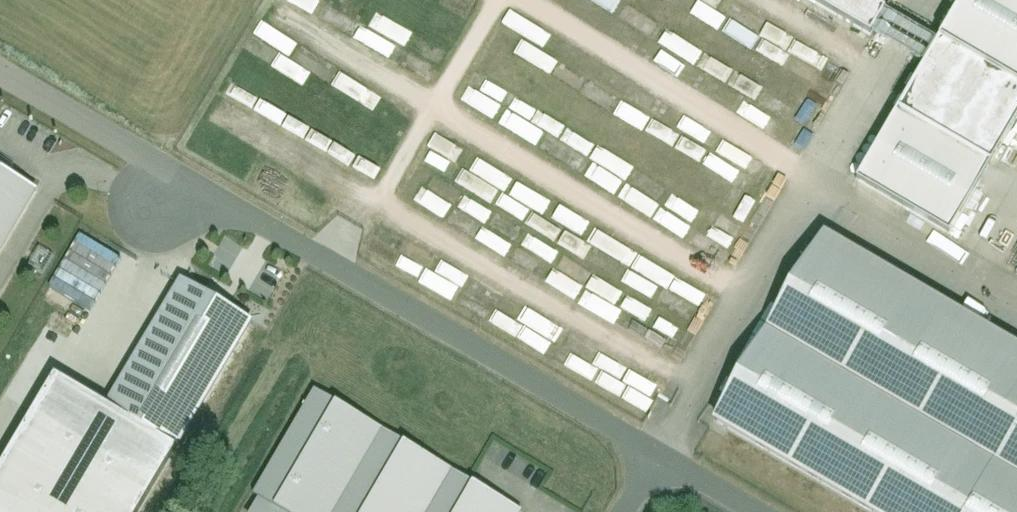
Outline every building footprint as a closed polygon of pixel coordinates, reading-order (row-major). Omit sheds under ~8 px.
[(861,0),(796,0),(873,44),(874,41),(925,70),(938,47),(886,17),(885,14),(861,0)] [(938,47),(925,70),(858,186),(951,239),(1016,125),(1016,0),(965,0),(938,47)] [(885,14),(893,0),(861,0),(885,14)] [(506,30),(500,40),(525,56),(532,46),(506,30)] [(563,77),(570,64),(539,47),(532,60),(563,77)] [(567,83),(587,93),(593,81),(573,71),(567,83)] [(488,110),(500,84),(473,72),(462,98),(488,110)] [(717,96),(740,111),(747,101),(723,86),(717,96)] [(329,89),(322,102),(346,116),(354,104),(329,89)] [(399,128),(389,124),(397,107),(366,93),(353,123),(394,141),(399,128)] [(525,134),(530,123),(502,110),(497,121),(525,134)] [(462,166),(469,154),(440,136),(432,148),(462,166)] [(375,149),(362,171),(377,179),(389,157),(375,149)] [(734,164),(733,163),(725,177),(748,192),(764,167),(741,152),(734,164)] [(39,194),(0,172),(0,260),(39,194)] [(619,182),(614,196),(639,205),(644,191),(619,182)] [(595,230),(591,241),(623,254),(627,242),(595,230)] [(39,316),(82,337),(123,256),(79,234),(39,316)] [(854,511),(1016,511),(1016,356),(812,235),(702,423),(854,511)] [(184,283),(105,412),(178,456),(256,327),(184,283)] [(336,406),(275,511),(276,511),(518,511),(336,406)]
